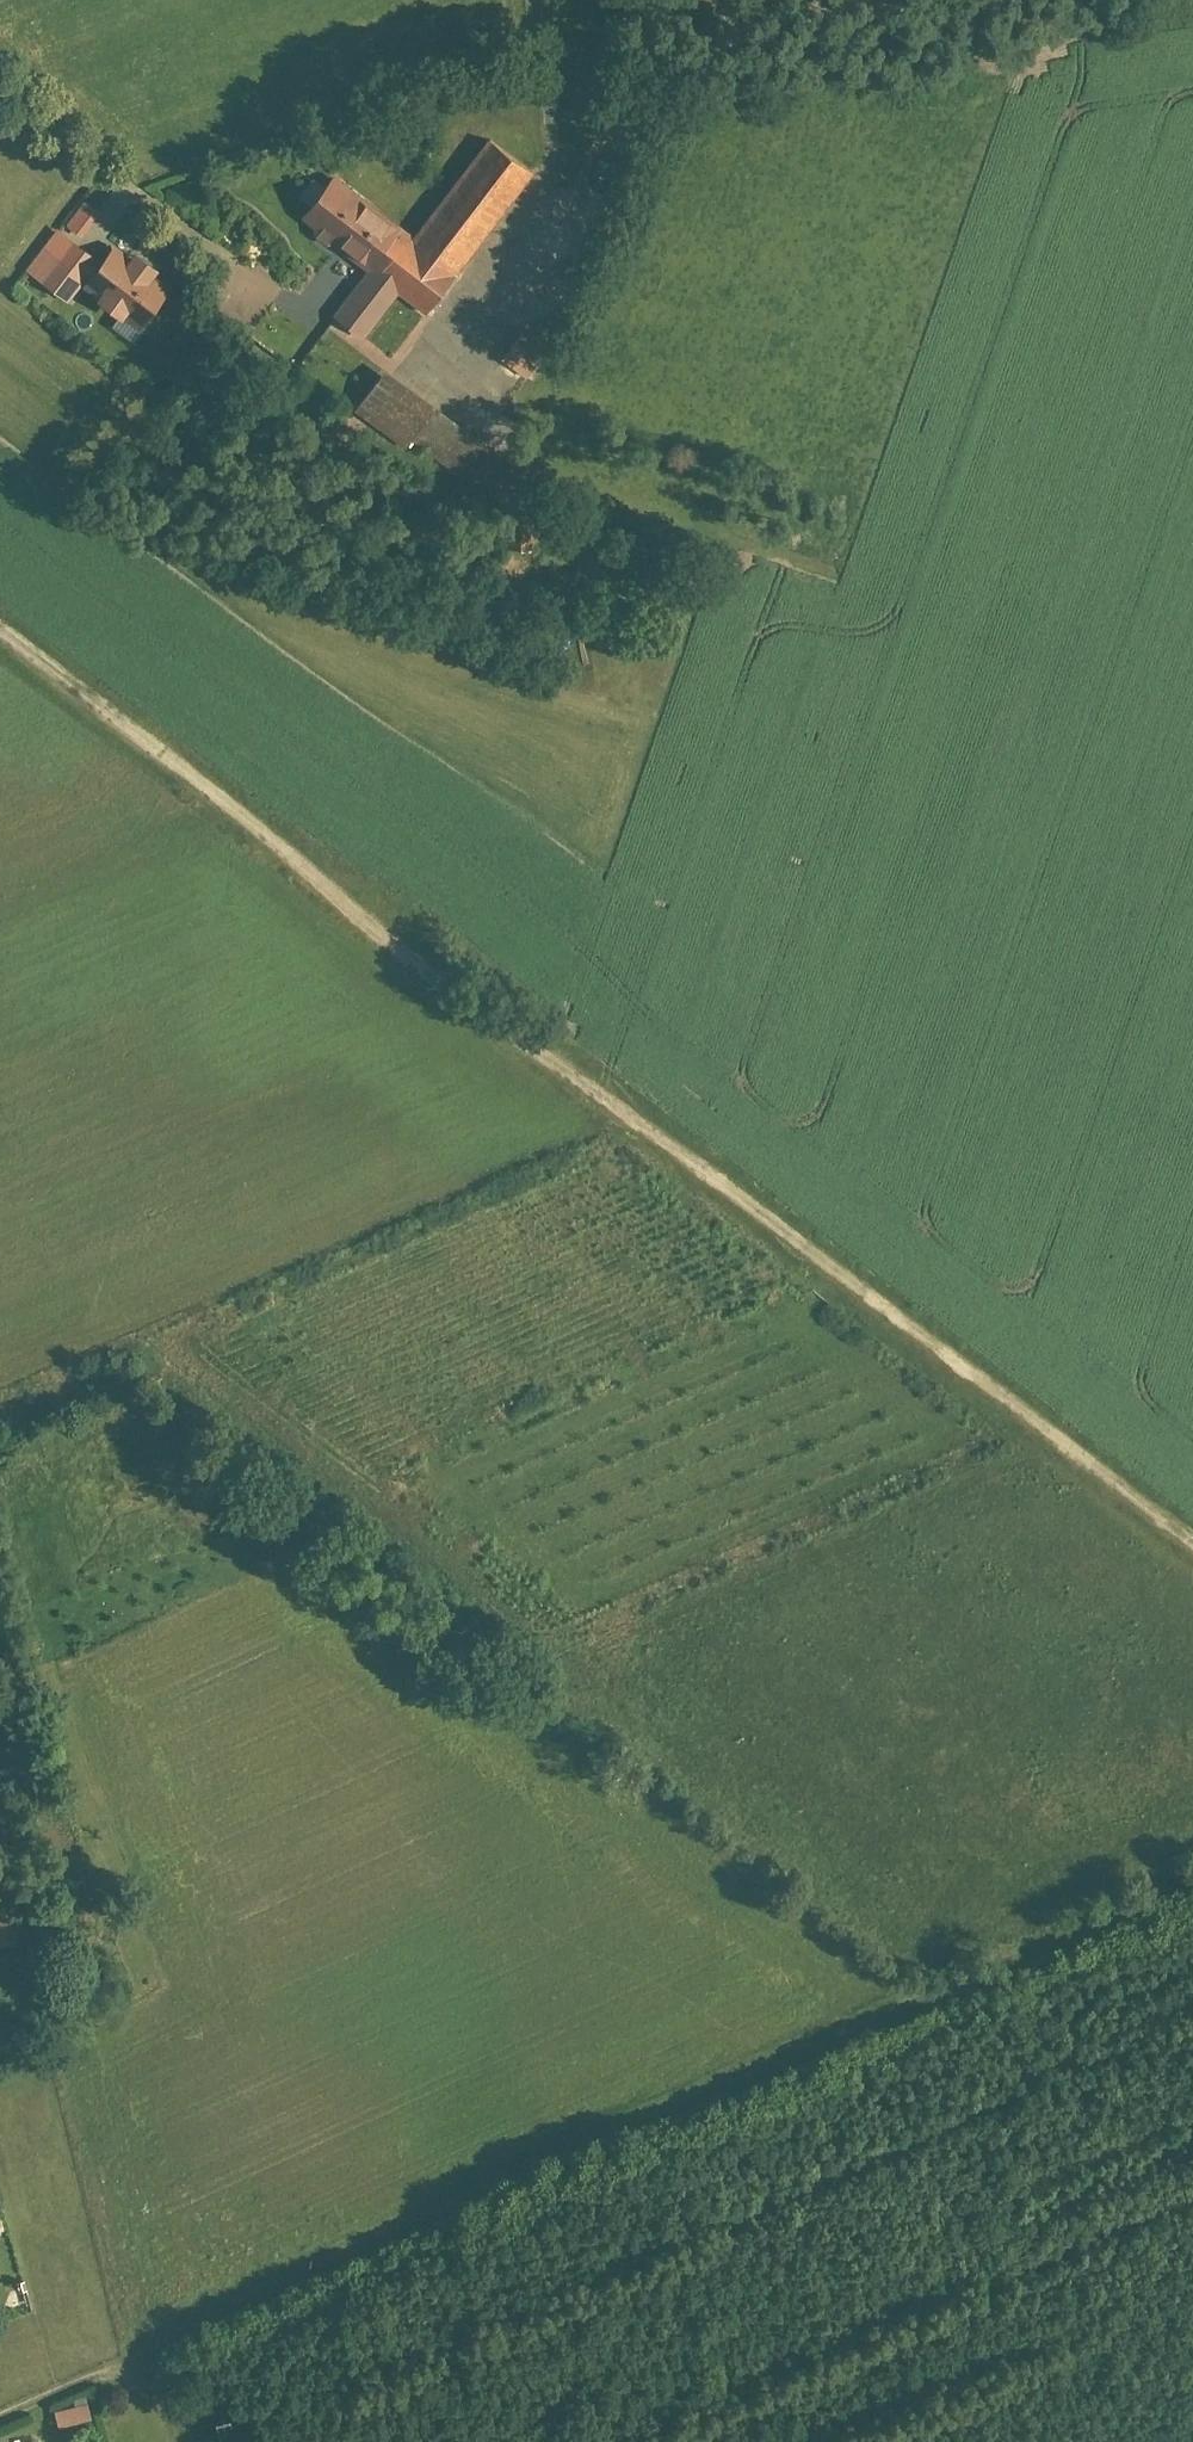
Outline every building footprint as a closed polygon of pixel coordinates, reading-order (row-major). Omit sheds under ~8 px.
[(380,281),(428,318),(541,174),(493,136),(380,281)] [(376,279),(411,235),(342,180),(307,224),(376,279)] [(77,200),(62,228),(80,238),(96,211),(77,200)] [(75,240),(43,283),(74,306),(106,263),(75,240)] [(124,253),(93,293),(148,335),(179,296),(124,253)] [(350,273),(312,319),(380,374),(418,327),(350,273)] [(525,339),(503,365),(526,384),(548,358),(525,339)] [(512,470),(397,377),(357,426),(472,519),(512,470)] [(528,549),(529,510),(510,510),(509,549),(528,549)] [(69,2427),(102,2417),(96,2400),(63,2411),(69,2427)]
